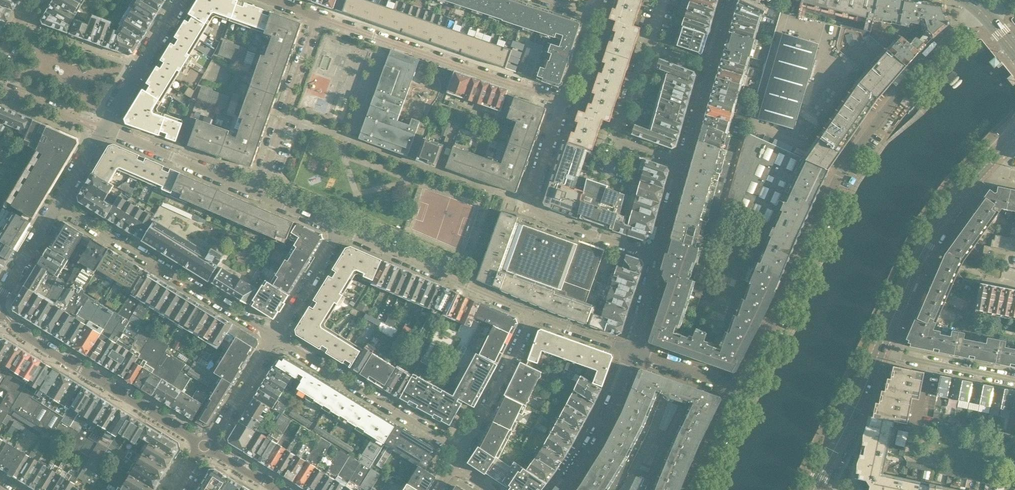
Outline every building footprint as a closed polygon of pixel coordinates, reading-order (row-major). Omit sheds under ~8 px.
[(15,0),(0,0),(0,6),(11,11),(17,1),(15,0)] [(51,2),(72,14),(78,3),(72,0),(52,0),(51,2)] [(139,0),(135,0),(133,3),(131,2),(128,6),(131,7),(152,20),(157,11),(139,0)] [(160,0),(139,0),(157,11),(163,2),(160,0)] [(229,0),(198,0),(191,12),(211,22),(214,17),(216,16),(222,18),(229,0)] [(240,1),(237,0),(229,0),(222,18),(232,22),(240,1)] [(323,5),(333,9),(336,0),(325,0),(323,5)] [(343,12),(351,15),(356,0),(347,0),(345,4),(343,12)] [(351,15),(358,17),(364,0),(356,0),(351,15)] [(358,17),(365,20),(372,1),(368,0),(364,0),(358,17)] [(474,0),(452,0),(451,2),(457,4),(455,8),(460,10),(464,11),(465,7),(471,9),(474,0)] [(492,0),(474,0),(471,9),(487,14),(492,0)] [(510,0),(492,0),(487,14),(491,16),(490,19),(498,22),(499,18),(503,20),(510,0)] [(503,20),(530,29),(537,7),(515,0),(510,0),(503,20)] [(641,6),(643,0),(616,0),(615,3),(618,4),(616,9),(613,8),(609,19),(616,21),(628,25),(629,26),(629,25),(634,27),(634,26),(637,16),(638,11),(639,11),(641,6)] [(715,10),(686,0),(682,0),(677,15),(686,17),(710,26),(715,10)] [(718,2),(712,0),(686,0),(715,10),(718,2)] [(762,4),(754,0),(739,0),(738,3),(764,15),(768,6),(762,4)] [(777,8),(779,9),(781,0),(772,0),(777,8)] [(779,9),(781,10),(798,14),(801,2),(794,0),(781,0),(781,1),(779,9)] [(801,2),(799,10),(871,29),(873,20),(877,0),(801,0),(801,2)] [(886,0),(877,0),(873,20),(882,22),(886,0)] [(882,22),(885,23),(886,20),(891,21),(896,0),(886,0),(882,22)] [(891,21),(897,22),(897,25),(900,26),(900,23),(905,0),(896,0),(891,21)] [(908,0),(905,0),(900,23),(905,24),(904,26),(909,27),(914,1),(908,0)] [(242,25),(250,5),(240,1),(232,22),(242,25)] [(372,1),(365,20),(373,22),(379,4),(372,1)] [(920,16),(923,2),(914,1),(909,27),(913,27),(913,24),(918,25),(919,20),(920,16)] [(51,2),(45,12),(67,23),(69,21),(72,14),(51,2)] [(339,2),(336,10),(343,12),(345,4),(340,2),(339,2)] [(944,10),(944,7),(944,6),(944,5),(944,4),(943,4),(942,3),(941,4),(940,4),(936,4),(923,2),(920,16),(923,17),(944,10)] [(777,21),(764,15),(738,3),(735,14),(759,20),(761,20),(776,24),(777,21)] [(379,4),(373,22),(380,25),(386,6),(379,4)] [(255,30),(262,9),(250,5),(242,25),(255,30)] [(0,6),(0,20),(4,22),(11,11),(0,6)] [(386,6),(380,25),(387,27),(394,9),(386,6)] [(152,20),(131,7),(129,11),(126,10),(123,15),(146,29),(152,20)] [(569,18),(537,7),(530,29),(550,36),(559,39),(560,34),(564,35),(569,18)] [(265,33),(272,13),(262,9),(255,30),(265,33)] [(394,9),(387,27),(395,30),(401,12),(394,9)] [(944,10),(923,17),(925,27),(931,24),(947,18),(944,10)] [(69,25),(67,23),(45,12),(40,20),(41,24),(69,34),(71,27),(69,26),(69,25)] [(211,22),(191,12),(187,18),(207,28),(211,22)] [(401,12),(395,30),(402,32),(408,14),(401,12)] [(295,44),(300,29),(299,27),(290,23),(290,24),(285,22),(287,18),(272,13),(265,33),(273,36),(266,56),(288,64),(291,55),(288,53),(291,43),(295,44)] [(408,14),(402,32),(409,35),(416,17),(408,14)] [(735,14),(733,23),(756,29),(759,20),(735,14)] [(146,29),(123,15),(122,17),(124,19),(120,25),(141,38),(146,29)] [(91,22),(89,25),(89,26),(83,39),(93,42),(102,17),(98,16),(97,19),(93,17),(91,22)] [(102,17),(93,42),(101,45),(108,26),(109,23),(105,21),(106,19),(102,17)] [(416,17),(409,35),(417,38),(423,19),(416,17)] [(710,26),(686,17),(683,26),(684,26),(708,34),(710,26)] [(207,28),(187,18),(183,24),(203,34),(207,28)] [(580,21),(569,18),(564,35),(577,40),(582,25),(580,21)] [(950,23),(950,22),(949,22),(948,21),(947,18),(931,24),(925,27),(926,32),(933,38),(942,29),(947,25),(948,25),(949,25),(950,24),(950,23)] [(423,19),(417,38),(424,40),(431,22),(423,19)] [(83,39),(89,26),(89,25),(86,24),(74,21),(73,22),(71,27),(69,34),(83,39)] [(637,39),(641,28),(634,26),(634,27),(629,25),(629,26),(628,25),(616,21),(613,31),(612,35),(611,36),(612,37),(610,41),(606,52),(630,60),(636,44),(635,44),(637,39)] [(431,22),(424,40),(432,43),(438,24),(431,22)] [(756,29),(733,23),(730,32),(753,38),(756,29)] [(141,38),(120,25),(118,24),(117,27),(119,28),(116,34),(135,46),(141,38)] [(203,34),(183,24),(180,30),(199,41),(203,34)] [(438,24),(432,43),(439,45),(445,27),(438,24)] [(112,28),(108,26),(101,45),(110,49),(115,35),(116,34),(113,33),(110,32),(112,28)] [(708,34),(684,26),(684,27),(682,26),(680,34),(681,34),(680,38),(678,38),(676,45),(700,53),(699,54),(701,55),(702,53),(702,54),(708,34)] [(445,27),(439,45),(446,48),(453,29),(445,27)] [(453,29),(446,48),(454,50),(460,32),(453,29)] [(199,41),(180,30),(175,37),(195,48),(199,41)] [(891,43),(875,30),(871,35),(885,48),(887,49),(891,43)] [(460,32),(454,50),(461,53),(467,35),(460,32)] [(766,61),(771,43),(761,40),(753,38),(730,32),(730,34),(728,35),(727,38),(728,40),(727,42),(726,44),(725,46),(726,48),(725,50),(750,56),(763,60),(766,61)] [(919,52),(933,38),(926,32),(919,39),(917,37),(915,37),(910,44),(919,52)] [(135,46),(116,34),(115,35),(110,49),(128,55),(131,54),(135,46)] [(541,68),(537,79),(559,86),(562,85),(577,40),(564,35),(560,34),(559,39),(556,46),(548,43),(545,51),(549,52),(546,61),(540,59),(538,67),(541,68)] [(467,35),(461,53),(468,55),(475,37),(467,35)] [(919,52),(910,44),(899,35),(887,49),(888,50),(907,66),(919,52)] [(820,46),(783,36),(759,121),(795,131),(820,46)] [(195,48),(175,37),(171,44),(190,55),(195,48)] [(475,37),(468,55),(476,58),(482,40),(475,37)] [(223,40),(218,54),(241,62),(246,48),(223,40)] [(482,40),(476,58),(483,61),(490,42),(482,40)] [(490,42),(483,61),(491,63),(497,45),(490,42)] [(190,55),(171,44),(166,52),(186,63),(190,55)] [(497,45),(491,63),(498,66),(504,47),(497,45)] [(504,47),(498,66),(505,68),(506,68),(508,62),(509,60),(511,54),(512,50),(504,47)] [(901,72),(907,66),(888,50),(885,48),(881,54),(901,72)] [(381,78),(374,97),(372,96),(371,98),(369,104),(371,105),(359,138),(408,156),(420,121),(412,118),(410,125),(397,121),(419,60),(391,49),(384,70),(382,69),(379,77),(381,78)] [(763,60),(750,56),(725,50),(722,59),(760,69),(763,60)] [(186,63),(166,52),(162,59),(181,70),(186,63)] [(627,70),(629,65),(630,60),(606,52),(603,62),(606,63),(605,68),(601,67),(601,68),(600,72),(599,72),(597,81),(621,89),(626,75),(625,74),(627,70)] [(895,78),(901,72),(881,54),(875,60),(895,78)] [(262,55),(251,86),(277,95),(280,87),(277,86),(276,85),(281,72),(282,71),(285,72),(288,64),(266,56),(262,55)] [(535,61),(523,57),(518,73),(530,76),(535,61)] [(181,70),(162,59),(157,68),(176,78),(181,70)] [(657,69),(667,73),(694,83),(697,76),(695,72),(660,59),(657,69)] [(760,81),(763,70),(760,69),(722,59),(720,68),(760,81)] [(865,71),(885,88),(895,78),(875,60),(865,71)] [(252,64),(245,62),(242,70),(249,72),(252,64)] [(176,78),(157,68),(152,75),(171,87),(176,78)] [(760,81),(720,68),(717,77),(740,84),(744,85),(755,88),(758,89),(760,81)] [(694,83),(667,73),(657,69),(654,77),(665,81),(692,90),(694,83)] [(447,93),(460,97),(468,76),(455,71),(447,93)] [(859,78),(879,95),(885,88),(865,71),(859,78)] [(171,87),(152,75),(147,83),(166,95),(171,87)] [(482,81),(468,76),(460,97),(474,102),(482,81)] [(742,94),(744,85),(740,84),(717,77),(715,86),(737,93),(742,94)] [(859,78),(852,87),(873,102),(879,95),(859,78)] [(490,84),(482,81),(474,102),(483,105),(490,84)] [(615,106),(616,104),(621,89),(597,81),(593,93),(591,97),(591,98),(591,99),(589,103),(586,113),(597,116),(598,116),(598,117),(603,118),(603,120),(610,122),(613,111),(614,106),(615,106)] [(692,90),(665,81),(663,89),(690,98),(692,90)] [(166,95),(147,83),(142,92),(161,102),(166,95)] [(499,87),(490,84),(483,105),(492,108),(499,87)] [(277,95),(251,86),(240,117),(244,119),(266,127),(269,118),(266,117),(265,116),(270,103),(271,102),(274,103),(277,95)] [(735,102),(737,93),(715,86),(712,96),(735,102)] [(229,96),(201,87),(197,98),(225,108),(229,96)] [(508,90),(499,87),(492,108),(500,111),(508,90)] [(846,97),(848,98),(867,110),(873,102),(852,87),(846,97)] [(690,98),(663,89),(661,97),(688,107),(690,98)] [(156,134),(164,113),(158,111),(157,109),(161,102),(142,92),(125,119),(127,124),(156,134)] [(241,95),(234,93),(231,101),(238,103),(241,95)] [(501,116),(507,118),(515,97),(509,95),(501,116)] [(752,107),(735,102),(712,96),(709,105),(739,113),(750,116),(752,107)] [(547,108),(515,97),(507,118),(510,119),(512,115),(519,117),(510,142),(508,141),(508,142),(532,151),(535,140),(532,139),(535,129),(539,130),(545,113),(547,108)] [(688,107),(661,97),(658,105),(685,115),(688,107)] [(860,119),(867,110),(846,97),(839,105),(860,119)] [(685,115),(658,105),(656,114),(683,123),(685,115)] [(739,113),(709,105),(707,110),(706,114),(729,120),(737,122),(738,119),(739,113)] [(860,119),(839,105),(833,115),(854,128),(860,119)] [(16,113),(0,106),(0,124),(1,125),(3,123),(10,126),(16,113)] [(593,150),(598,134),(599,129),(600,129),(603,120),(603,118),(598,117),(598,116),(597,116),(586,113),(579,110),(575,121),(579,122),(577,127),(574,126),(574,127),(572,132),(572,131),(568,142),(593,150)] [(23,135),(31,119),(16,113),(10,126),(19,130),(18,132),(19,133),(23,135)] [(165,137),(173,117),(164,113),(156,134),(165,137)] [(683,123),(656,114),(654,122),(680,132),(683,123)] [(726,133),(729,120),(706,114),(704,123),(726,133)] [(840,147),(854,128),(833,115),(820,134),(840,147)] [(176,141),(184,120),(173,117),(165,137),(176,141)] [(230,131),(191,117),(181,143),(197,148),(198,145),(200,145),(213,149),(213,151),(212,154),(221,157),(229,134),(230,131)] [(255,145),(259,135),(263,136),(266,127),(244,119),(237,137),(229,134),(221,157),(228,159),(229,156),(231,155),(244,160),(243,164),(250,167),(252,166),(259,147),(255,145)] [(29,222),(76,144),(74,138),(32,120),(20,143),(25,145),(34,151),(2,205),(1,205),(1,206),(1,207),(2,207),(2,208),(6,210),(7,208),(5,207),(6,207),(6,206),(6,205),(5,205),(5,204),(21,214),(20,216),(29,222)] [(680,132),(654,122),(651,130),(678,140),(680,132)] [(731,135),(726,133),(704,123),(702,131),(729,141),(731,135)] [(678,140),(651,130),(646,128),(635,124),(632,133),(673,148),(676,146),(678,140)] [(729,141),(702,131),(699,140),(727,150),(729,141)] [(487,137),(474,132),(472,137),(486,141),(487,137)] [(805,160),(744,133),(742,140),(740,140),(737,150),(820,187),(829,170),(805,160)] [(826,167),(840,147),(820,134),(809,150),(805,155),(826,167)] [(436,166),(443,145),(425,139),(418,160),(436,166)] [(727,150),(699,140),(696,149),(734,160),(736,153),(727,150)] [(564,141),(544,202),(546,206),(576,217),(578,217),(586,179),(586,180),(587,178),(588,171),(579,168),(585,149),(585,148),(568,142),(568,143),(564,141)] [(9,147),(15,150),(18,145),(11,142),(9,147)] [(494,159),(494,158),(485,182),(495,185),(497,182),(507,186),(506,189),(516,193),(524,171),(521,170),(524,160),(528,161),(532,151),(508,142),(507,143),(509,143),(502,164),(494,161),(494,159)] [(109,146),(94,172),(110,183),(118,169),(121,167),(128,150),(114,144),(109,146)] [(454,146),(446,168),(457,172),(458,168),(462,169),(477,175),(475,178),(485,182),(494,158),(493,158),(493,160),(455,147),(456,145),(455,144),(454,146)] [(732,168),(734,160),(696,149),(693,160),(722,168),(731,171),(732,168)] [(138,155),(128,150),(121,167),(131,172),(138,155)] [(820,187),(737,150),(736,153),(734,160),(732,168),(813,204),(817,194),(820,187)] [(149,159),(138,155),(131,172),(130,175),(140,179),(149,159)] [(159,164),(149,159),(140,179),(151,184),(159,164)] [(669,171),(667,167),(643,159),(640,169),(645,171),(667,178),(669,171)] [(731,171),(722,168),(693,160),(691,167),(729,180),(731,171)] [(170,168),(159,164),(151,184),(161,188),(170,168)] [(727,185),(729,180),(691,167),(689,176),(727,187),(727,185)] [(181,173),(170,168),(161,188),(172,193),(181,173)] [(731,171),(729,180),(727,185),(805,221),(813,204),(732,168),(731,171)] [(664,187),(667,178),(645,171),(641,181),(664,187)] [(93,173),(84,188),(105,201),(114,186),(93,173)] [(195,179),(181,173),(172,193),(171,196),(187,203),(188,201),(201,206),(202,202),(211,206),(209,210),(210,210),(219,189),(204,183),(204,184),(204,186),(200,184),(201,183),(200,182),(199,182),(198,183),(194,182),(195,179)] [(727,187),(689,176),(686,186),(724,197),(727,187)] [(621,211),(625,194),(607,188),(608,185),(587,178),(586,180),(586,179),(584,188),(578,217),(583,219),(584,218),(608,226),(607,228),(613,229),(618,214),(620,214),(621,211)] [(638,190),(637,195),(660,202),(664,187),(641,181),(639,187),(636,186),(635,189),(638,190)] [(119,187),(125,191),(128,184),(125,182),(119,187)] [(805,221),(727,185),(727,187),(724,197),(722,204),(767,225),(797,237),(805,221)] [(724,197),(686,186),(684,194),(721,207),(722,204),(724,197)] [(960,267),(962,264),(964,260),(971,250),(969,248),(982,230),(985,232),(993,221),(990,219),(1001,204),(1006,206),(1010,189),(998,186),(997,192),(995,193),(990,189),(968,218),(946,249),(945,251),(942,256),(941,259),(904,345),(931,331),(930,329),(938,311),(940,313),(946,300),(943,299),(952,278),(955,279),(958,272),(960,267)] [(113,206),(105,201),(84,188),(79,196),(80,201),(106,217),(113,206)] [(233,196),(219,189),(210,210),(212,207),(220,210),(219,214),(239,222),(240,219),(249,222),(247,226),(248,226),(256,205),(242,199),(242,200),(242,201),(241,202),(238,200),(239,199),(238,199),(237,199),(236,200),(232,198),(233,196)] [(1010,189),(1006,206),(1005,209),(1014,211),(1014,190),(1010,189)] [(719,216),(721,207),(684,194),(680,205),(719,216)] [(656,218),(660,202),(637,195),(632,210),(656,218)] [(115,223),(128,202),(119,196),(113,206),(106,217),(115,223)] [(123,228),(136,206),(128,202),(115,223),(123,228)] [(271,212),(256,205),(248,226),(250,223),(258,226),(256,230),(269,235),(268,238),(284,245),(294,222),(279,215),(279,217),(279,218),(276,217),(276,215),(274,215),(274,216),(270,214),(271,212)] [(719,216),(680,205),(679,209),(678,213),(676,220),(704,230),(706,223),(707,222),(716,224),(717,222),(719,216)] [(131,233),(144,212),(136,206),(123,228),(131,233)] [(11,213),(0,207),(0,218),(23,232),(28,224),(11,213)] [(656,218),(632,210),(630,218),(627,217),(625,223),(631,225),(652,231),(656,218)] [(561,290),(579,241),(580,239),(522,219),(523,218),(523,217),(522,217),(522,216),(521,216),(520,216),(519,216),(518,217),(502,211),(501,213),(500,213),(494,229),(495,230),(494,232),(493,232),(488,248),(488,249),(487,251),(486,251),(481,267),(481,269),(480,270),(479,271),(476,279),(502,290),(502,291),(518,298),(519,297),(520,298),(521,299),(537,306),(538,305),(539,306),(540,307),(555,313),(557,313),(558,314),(559,315),(575,320),(576,320),(577,321),(578,322),(586,325),(588,321),(590,322),(589,325),(590,325),(591,326),(597,329),(598,328),(602,316),(591,312),(594,305),(586,302),(564,294),(566,291),(561,290)] [(140,238),(153,217),(144,212),(131,233),(140,238)] [(631,225),(625,223),(627,217),(620,214),(618,214),(613,229),(628,235),(631,225)] [(0,218),(0,230),(1,230),(18,240),(23,232),(0,218)] [(209,253),(156,220),(144,240),(209,280),(218,265),(224,255),(213,248),(209,253)] [(714,234),(704,230),(676,220),(674,229),(712,242),(714,234)] [(64,222),(48,247),(69,260),(79,243),(87,248),(93,239),(64,222)] [(297,242),(301,236),(319,247),(324,239),(322,234),(298,223),(297,224),(293,231),(289,237),(297,242)] [(652,231),(631,225),(628,235),(647,241),(650,239),(652,231)] [(797,237),(767,225),(760,242),(766,244),(778,250),(790,255),(793,247),(797,237)] [(712,242),(674,229),(671,238),(709,252),(712,242)] [(1,230),(0,230),(0,241),(13,249),(18,240),(1,230)] [(995,235),(994,239),(992,239),(991,247),(1014,252),(1014,239),(995,235)] [(319,247),(301,236),(297,242),(292,250),(310,261),(319,247)] [(94,273),(109,248),(93,238),(93,239),(87,248),(81,259),(69,279),(65,276),(63,280),(69,284),(79,290),(83,292),(90,279),(94,273)] [(709,252),(671,238),(667,252),(705,266),(709,252)] [(6,260),(13,249),(0,241),(0,256),(6,260)] [(604,250),(579,241),(561,290),(566,291),(564,294),(586,302),(604,250)] [(789,258),(790,255),(778,250),(766,244),(765,248),(763,252),(757,250),(755,254),(785,266),(789,258)] [(373,280),(382,260),(351,246),(346,248),(334,268),(350,278),(355,271),(357,270),(365,273),(364,276),(373,280)] [(48,247),(43,256),(60,267),(64,269),(69,260),(48,247)] [(104,279),(119,254),(109,248),(94,273),(104,279)] [(310,261),(292,250),(282,267),(300,278),(310,261)] [(640,274),(628,270),(630,265),(625,259),(620,253),(616,252),(612,264),(618,266),(615,276),(637,284),(640,274)] [(689,280),(692,272),(702,275),(705,266),(667,252),(662,270),(664,271),(663,274),(667,282),(669,283),(692,291),(696,292),(695,294),(696,296),(700,298),(705,285),(700,283),(695,282),(689,280)] [(115,280),(128,259),(127,259),(119,254),(104,279),(112,283),(114,279),(115,280)] [(785,266),(755,254),(750,266),(781,277),(785,266)] [(640,274),(643,263),(642,260),(626,255),(625,259),(630,265),(628,270),(640,274)] [(43,256),(38,265),(55,275),(60,267),(43,256)] [(124,285),(136,265),(129,260),(128,259),(115,280),(116,280),(114,285),(122,289),(124,285)] [(392,264),(385,261),(382,260),(373,280),(372,282),(383,287),(392,264)] [(401,268),(392,264),(383,287),(391,290),(401,268)] [(38,265),(31,276),(42,282),(40,284),(50,290),(58,277),(55,275),(38,265)] [(133,291),(146,270),(145,270),(136,265),(124,285),(133,291)] [(775,291),(781,277),(750,266),(744,280),(750,282),(774,292),(775,291)] [(300,278),(282,267),(271,283),(289,295),(300,278)] [(258,289),(223,268),(214,283),(236,296),(236,297),(248,304),(248,303),(254,295),(258,289)] [(343,295),(353,280),(350,278),(334,268),(324,284),(343,295)] [(410,272),(401,268),(391,290),(400,294),(410,272)] [(155,276),(146,271),(133,291),(143,297),(155,276)] [(418,276),(410,272),(400,294),(409,298),(418,276)] [(35,292),(40,284),(42,282),(31,276),(25,286),(35,292)] [(143,297),(132,315),(129,320),(130,321),(139,326),(152,304),(165,282),(155,276),(143,297)] [(427,279),(418,276),(409,298),(417,301),(427,279)] [(637,284),(615,276),(612,286),(634,294),(637,284)] [(42,327),(69,284),(63,280),(58,277),(50,290),(32,321),(42,327)] [(435,283),(427,279),(417,301),(426,305),(435,283)] [(289,295),(271,283),(266,280),(256,297),(254,295),(248,303),(273,318),(280,306),(281,307),(289,295)] [(175,288),(165,282),(152,304),(162,310),(175,288)] [(774,292),(750,282),(746,292),(770,301),(774,292)] [(444,287),(435,283),(426,305),(434,309),(435,307),(444,287)] [(684,317),(692,291),(669,283),(661,308),(684,317)] [(980,283),(975,310),(983,311),(988,284),(980,283)] [(32,321),(50,290),(40,284),(35,292),(22,315),(32,321)] [(69,284),(42,327),(52,333),(79,290),(69,284)] [(343,295),(324,284),(319,293),(337,304),(343,295)] [(997,286),(988,284),(983,311),(992,313),(997,286)] [(22,315),(35,292),(25,286),(13,305),(15,310),(22,315)] [(634,294),(612,286),(607,302),(629,309),(634,294)] [(1006,288),(997,286),(992,313),(1001,315),(1006,288)] [(454,291),(444,287),(435,307),(446,311),(454,291)] [(184,294),(175,288),(162,310),(172,315),(184,295),(184,294)] [(1014,289),(1006,288),(1001,315),(1009,316),(1014,289)] [(63,340),(77,318),(90,297),(83,292),(79,290),(52,333),(63,340)] [(454,291),(446,311),(444,315),(453,319),(464,295),(454,291)] [(763,316),(770,301),(746,292),(744,299),(742,298),(739,307),(763,316)] [(328,319),(337,304),(319,293),(310,308),(326,317),(328,319)] [(194,300),(184,294),(184,295),(172,315),(181,321),(194,300)] [(472,299),(464,295),(453,319),(462,323),(472,299)] [(63,340),(75,347),(101,303),(90,297),(77,318),(63,340)] [(481,303),(472,299),(462,323),(471,327),(475,317),(481,303)] [(204,306),(194,300),(181,321),(191,327),(204,306)] [(372,309),(360,302),(357,307),(369,314),(372,309)] [(629,309),(607,302),(602,316),(624,324),(629,309)] [(101,303),(75,347),(88,356),(107,326),(115,312),(101,303)] [(493,308),(481,303),(475,317),(487,322),(493,308)] [(214,312),(204,306),(191,327),(201,333),(214,312)] [(763,316),(739,307),(736,315),(759,323),(760,321),(763,316)] [(329,332),(322,327),(321,325),(326,317),(310,308),(296,329),(297,334),(319,348),(329,332)] [(516,318),(493,308),(487,322),(494,325),(493,326),(512,334),(518,323),(516,318)] [(681,326),(684,317),(661,308),(655,326),(674,332),(675,327),(678,328),(679,325),(681,326)] [(132,315),(122,309),(119,314),(123,316),(129,320),(132,315)] [(107,326),(88,356),(97,361),(123,316),(119,314),(115,312),(107,326)] [(223,318),(214,312),(201,333),(210,339),(223,318)] [(380,321),(366,313),(364,317),(378,325),(380,321)] [(759,323),(736,315),(734,315),(731,322),(756,330),(759,323)] [(123,316),(97,361),(103,365),(130,321),(129,320),(123,316)] [(387,319),(386,322),(393,326),(397,320),(389,316),(387,319)] [(621,333),(624,324),(602,316),(598,328),(617,335),(621,333)] [(220,345),(228,332),(233,324),(223,318),(210,339),(220,345)] [(130,321),(103,365),(117,373),(133,348),(144,330),(139,326),(130,321)] [(377,328),(377,329),(392,338),(398,329),(397,329),(393,327),(385,323),(381,321),(377,328)] [(750,341),(756,330),(731,322),(728,332),(750,341)] [(239,338),(244,330),(233,324),(228,332),(236,337),(237,337),(239,338)] [(512,334),(493,326),(484,345),(503,353),(512,334)] [(682,335),(674,332),(655,326),(651,339),(653,342),(677,351),(682,335)] [(577,341),(542,329),(541,328),(539,329),(539,330),(529,359),(538,363),(543,348),(551,350),(550,353),(570,360),(577,341)] [(335,357),(346,339),(331,329),(329,332),(319,348),(335,357)] [(742,357),(750,341),(728,332),(726,331),(725,331),(719,329),(714,344),(713,347),(717,348),(742,357)] [(133,348),(117,373),(126,379),(153,335),(144,330),(133,348)] [(257,339),(244,330),(239,338),(256,348),(258,344),(257,339)] [(962,357),(966,339),(964,339),(965,333),(952,330),(951,336),(932,332),(931,331),(904,345),(962,357)] [(717,348),(713,347),(714,344),(704,340),(706,335),(695,331),(693,337),(689,335),(688,337),(682,335),(677,351),(712,363),(717,348)] [(170,340),(160,334),(158,338),(161,340),(167,344),(170,340)] [(158,338),(153,335),(126,379),(134,384),(161,340),(158,338)] [(247,363),(256,348),(239,338),(237,337),(236,337),(235,340),(232,344),(230,347),(228,351),(247,363)] [(986,343),(966,339),(962,357),(996,363),(996,360),(999,361),(1003,340),(987,337),(986,343)] [(12,343),(3,338),(0,339),(0,362),(12,343)] [(351,367),(362,348),(346,339),(335,357),(351,367)] [(143,389),(158,364),(166,351),(169,345),(167,344),(161,340),(134,384),(143,389)] [(1003,340),(999,361),(1001,361),(1000,364),(1014,367),(1014,349),(1005,347),(1006,341),(1003,340)] [(612,354),(586,345),(577,341),(570,360),(590,367),(591,365),(599,367),(593,383),(603,386),(614,355),(613,354),(612,354)] [(12,343),(0,362),(0,363),(9,369),(21,349),(12,343)] [(361,373),(373,353),(376,348),(368,343),(365,348),(364,348),(352,368),(361,373)] [(463,345),(454,362),(458,364),(467,348),(463,345)] [(503,353),(484,345),(480,354),(498,363),(503,353)] [(736,369),(742,357),(717,348),(712,363),(732,370),(736,369)] [(30,355),(21,349),(9,369),(10,369),(7,372),(16,378),(30,355)] [(153,395),(176,357),(166,351),(158,364),(143,389),(153,395)] [(228,351),(223,359),(221,362),(217,370),(215,373),(223,378),(234,384),(247,363),(228,351)] [(384,387),(396,367),(373,353),(361,373),(384,387)] [(498,363),(480,354),(477,353),(469,367),(490,378),(498,363)] [(26,383),(39,361),(30,355),(16,378),(15,380),(12,385),(21,390),(26,383)] [(309,370),(285,356),(279,357),(275,364),(293,376),(299,379),(302,381),(309,370)] [(173,385),(181,372),(186,364),(176,357),(153,395),(163,401),(173,385)] [(206,368),(209,363),(200,357),(197,362),(206,368)] [(449,371),(423,357),(421,361),(447,375),(449,371)] [(50,367),(39,361),(26,383),(36,389),(50,367)] [(542,372),(523,363),(521,362),(511,381),(514,383),(512,387),(509,386),(505,395),(526,405),(526,404),(524,403),(527,396),(530,397),(538,380),(535,379),(539,371),(541,373),(542,372)] [(275,364),(269,373),(288,384),(293,376),(275,364)] [(392,393),(406,371),(397,365),(396,367),(384,387),(392,393)] [(882,390),(882,391),(910,397),(912,398),(919,399),(924,372),(918,371),(894,366),(890,384),(887,384),(885,391),(882,390)] [(50,367),(36,389),(34,394),(42,399),(45,394),(59,372),(50,367)] [(490,378),(469,367),(461,381),(482,393),(490,378)] [(307,395),(318,376),(309,370),(302,381),(297,389),(307,395)] [(718,397),(681,384),(644,371),(642,370),(641,370),(640,372),(634,387),(655,399),(659,391),(669,397),(673,399),(678,400),(690,405),(692,401),(715,410),(720,401),(718,397)] [(406,371),(392,393),(400,398),(414,374),(408,371),(408,372),(406,371)] [(59,403),(72,381),(59,372),(45,394),(59,403)] [(173,407),(183,391),(191,378),(181,372),(173,385),(163,401),(173,407)] [(269,373),(265,381),(283,392),(288,384),(269,373)] [(425,411),(439,387),(414,374),(400,398),(413,405),(414,403),(418,406),(417,407),(425,411)] [(12,385),(15,380),(6,375),(0,385),(0,387),(8,392),(3,399),(0,404),(0,409),(7,414),(10,408),(14,411),(12,415),(15,417),(18,413),(21,415),(27,419),(29,420),(34,413),(42,399),(34,394),(36,389),(26,383),(21,390),(12,385)] [(582,375),(578,382),(598,396),(602,388),(582,375)] [(335,387),(318,376),(307,395),(323,405),(335,387)] [(948,398),(952,378),(941,376),(937,395),(948,398)] [(183,413),(198,389),(201,384),(191,378),(183,391),(173,407),(183,413)] [(234,384),(223,378),(210,398),(221,405),(234,384)] [(958,400),(962,380),(952,378),(948,398),(958,400)] [(969,402),(973,382),(962,380),(958,400),(969,402)] [(52,434),(69,407),(82,387),(72,381),(59,403),(53,413),(45,425),(43,429),(45,430),(52,434)] [(265,381),(260,389),(278,400),(283,392),(265,381)] [(482,393),(461,381),(453,395),(463,401),(474,407),(482,393)] [(598,396),(578,382),(574,389),(595,403),(598,396)] [(980,404),(984,384),(973,382),(969,402),(980,404)] [(990,406),(994,387),(984,384),(980,404),(990,406)] [(82,387),(69,407),(52,434),(61,440),(90,392),(82,387)] [(352,397),(335,387),(323,405),(340,416),(352,397)] [(463,401),(453,395),(439,387),(425,411),(433,416),(434,414),(443,419),(442,420),(450,425),(463,401)] [(655,399),(634,387),(627,404),(648,416),(655,399)] [(1001,408),(1005,389),(994,387),(990,406),(1001,408)] [(193,419),(203,403),(207,396),(206,393),(198,389),(183,413),(193,419)] [(287,406),(278,400),(260,389),(255,397),(272,408),(282,414),(287,406)] [(595,403),(574,389),(571,396),(591,410),(595,403)] [(1005,389),(1001,408),(1012,411),(1014,396),(1014,391),(1005,389)] [(907,423),(912,398),(910,397),(882,391),(878,409),(875,408),(873,416),(872,415),(872,417),(894,421),(907,423)] [(100,398),(90,392),(61,440),(70,445),(100,398)] [(526,405),(505,395),(500,403),(519,413),(523,414),(527,406),(526,405)] [(591,410),(571,396),(567,403),(588,416),(591,410)] [(255,397),(245,412),(262,423),(265,418),(262,416),(265,412),(268,414),(272,408),(255,397)] [(368,407),(352,397),(340,416),(357,426),(368,407)] [(109,403),(100,398),(70,445),(79,451),(109,403)] [(221,405),(210,398),(196,422),(204,426),(208,425),(221,405)] [(692,401),(690,405),(684,417),(707,426),(715,410),(692,401)] [(118,409),(109,403),(79,451),(89,457),(118,409)] [(519,413),(500,403),(496,412),(515,421),(519,413)] [(588,416),(567,403),(564,410),(584,424),(588,416)] [(645,425),(648,416),(627,404),(624,413),(619,421),(640,433),(645,425)] [(385,418),(368,407),(357,426),(374,436),(385,418)] [(2,422),(6,425),(11,416),(7,414),(0,409),(0,425),(2,422)] [(103,454),(115,434),(127,414),(118,409),(89,457),(98,462),(103,454)] [(584,424),(564,410),(560,417),(580,430),(584,424)] [(262,423),(245,412),(240,422),(253,430),(255,427),(259,429),(262,423)] [(515,421),(496,412),(492,420),(511,430),(514,431),(511,429),(515,421)] [(27,419),(21,415),(18,413),(15,417),(24,423),(27,419)] [(135,420),(127,414),(115,434),(124,439),(135,420)] [(265,464),(284,433),(290,424),(292,420),(282,414),(268,437),(255,458),(265,464)] [(573,444),(580,430),(560,417),(557,423),(552,431),(573,444)] [(707,426),(684,417),(676,433),(699,443),(707,426)] [(945,489),(944,489),(941,488),(942,482),(936,481),(931,480),(930,480),(926,479),(924,485),(920,484),(915,483),(917,477),(911,476),(907,475),(906,481),(901,480),(897,479),(898,473),(892,472),(887,470),(888,465),(889,460),(883,459),(884,454),(885,450),(891,451),(892,446),(894,436),(895,434),(896,427),(893,426),(894,421),(872,417),(871,421),(869,431),(867,430),(865,430),(865,431),(863,439),(863,440),(865,441),(866,441),(865,447),(863,447),(863,450),(862,452),(864,452),(863,459),(861,458),(859,458),(859,459),(857,467),(857,469),(859,469),(860,469),(858,478),(859,479),(861,479),(866,480),(868,483),(870,486),(869,489),(949,489),(945,489)] [(385,418),(374,436),(359,461),(361,462),(370,468),(383,447),(384,445),(396,424),(385,418)] [(36,424),(29,420),(27,419),(24,423),(33,428),(36,424)] [(144,425),(135,420),(124,439),(132,444),(137,437),(144,425)] [(506,441),(511,430),(492,420),(488,429),(506,441)] [(14,421),(6,433),(10,436),(15,428),(38,441),(40,437),(14,421)] [(640,433),(619,421),(611,437),(632,450),(640,433)] [(245,451),(257,432),(253,430),(240,422),(229,439),(229,442),(245,451)] [(45,430),(43,429),(36,424),(33,428),(42,434),(45,430)] [(396,424),(384,445),(388,447),(393,450),(419,466),(408,483),(419,489),(428,489),(437,477),(435,476),(437,473),(428,467),(438,450),(396,424)] [(155,431),(144,425),(137,437),(147,443),(148,442),(155,431)] [(284,476),(311,432),(302,426),(299,430),(298,432),(294,439),(275,470),(284,476)] [(488,429),(483,437),(502,450),(506,441),(488,429)] [(898,430),(895,444),(905,447),(909,432),(898,430)] [(175,444),(155,431),(148,442),(172,457),(176,449),(175,444)] [(255,458),(268,437),(257,431),(257,432),(245,451),(255,458)] [(573,444),(552,431),(548,438),(569,451),(573,444)] [(294,482),(321,438),(311,432),(284,476),(294,482)] [(275,470),(294,439),(284,433),(265,464),(275,470)] [(699,443),(676,433),(669,450),(692,460),(699,443)] [(125,457),(132,444),(124,439),(115,434),(103,454),(110,458),(108,462),(110,463),(112,460),(120,465),(125,457)] [(159,478),(172,457),(148,442),(147,443),(137,437),(132,444),(125,457),(159,478)] [(502,450),(483,437),(479,446),(496,457),(498,459),(502,450)] [(632,450),(611,437),(607,445),(602,453),(623,465),(628,458),(632,450)] [(304,488),(325,453),(327,449),(330,444),(321,438),(294,482),(304,488)] [(569,451),(548,438),(544,444),(565,457),(569,451)] [(23,454),(14,448),(5,443),(1,441),(0,442),(0,469),(15,478),(28,457),(23,454)] [(565,457),(544,444),(540,450),(561,463),(565,457)] [(486,473),(496,457),(479,446),(468,462),(485,474),(486,473)] [(382,468),(393,450),(388,447),(377,465),(382,468)] [(336,478),(350,456),(340,449),(337,454),(334,458),(315,489),(329,489),(336,478)] [(561,463),(540,450),(536,457),(557,470),(561,463)] [(692,460),(669,450),(662,467),(685,476),(692,460)] [(24,483),(37,462),(32,459),(35,454),(31,451),(28,457),(15,478),(24,483)] [(334,458),(325,453),(304,488),(308,489),(315,489),(334,458)] [(623,465),(602,453),(592,470),(613,482),(623,465)] [(93,486),(108,462),(110,458),(103,454),(98,462),(89,457),(85,464),(81,462),(76,470),(80,473),(77,477),(86,482),(93,486)] [(361,462),(359,461),(350,456),(336,478),(329,489),(343,489),(361,462)] [(125,457),(120,465),(119,468),(128,474),(152,489),(159,478),(125,457)] [(508,487),(522,466),(514,461),(511,467),(498,459),(496,457),(486,473),(508,487)] [(557,470),(536,457),(532,463),(552,476),(557,470)] [(33,489),(46,468),(37,462),(24,483),(33,489)] [(46,468),(33,489),(35,489),(45,489),(55,473),(50,470),(53,465),(49,462),(46,468)] [(371,469),(370,468),(361,462),(343,489),(358,489),(371,469)] [(552,476),(532,463),(527,470),(547,483),(552,476)] [(527,470),(522,466),(508,487),(507,489),(509,489),(541,489),(547,483),(527,470)] [(662,467),(655,484),(671,489),(679,489),(685,476),(662,467)] [(45,489),(57,489),(64,479),(59,476),(63,470),(58,468),(55,473),(45,489)] [(224,474),(215,468),(211,469),(202,484),(212,489),(213,489),(224,474)] [(381,474),(371,469),(358,489),(371,489),(381,474)] [(613,482),(592,470),(583,485),(592,489),(608,489),(613,482)] [(73,484),(68,481),(71,476),(67,473),(64,479),(57,489),(69,489),(73,484)] [(128,474),(122,485),(131,489),(151,489),(152,489),(128,474)] [(229,477),(224,474),(213,489),(220,489),(229,477)] [(390,480),(381,474),(371,489),(384,489),(390,480)] [(647,480),(631,474),(620,489),(642,489),(647,480)] [(84,486),(86,482),(77,477),(73,484),(69,489),(81,489),(84,486)] [(243,486),(229,477),(220,489),(241,489),(243,486)] [(655,484),(647,480),(642,489),(671,489),(655,484)]
